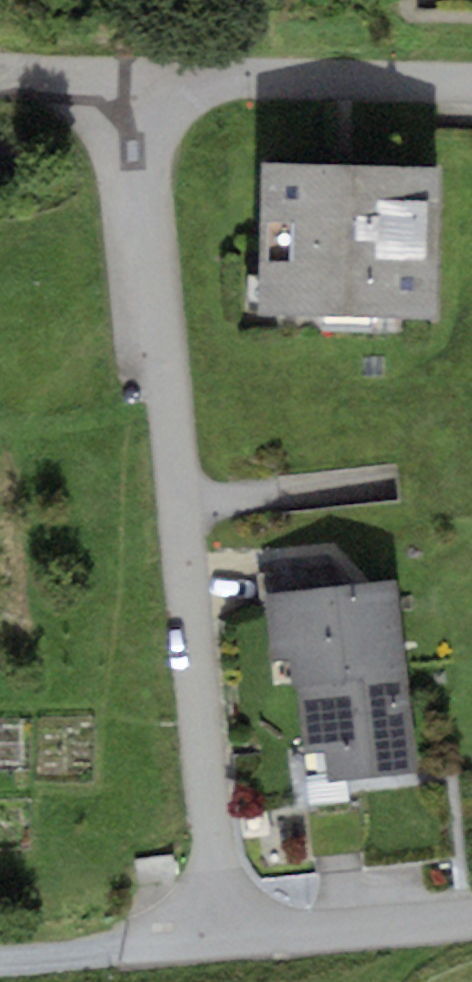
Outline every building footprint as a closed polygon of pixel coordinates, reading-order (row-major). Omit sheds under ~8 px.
[(433,328),(440,174),(257,165),(250,319),(433,328)] [(418,769),(394,581),(264,598),(289,786),(418,769)] [(173,860),(137,862),(138,890),(175,889),(173,860)]
